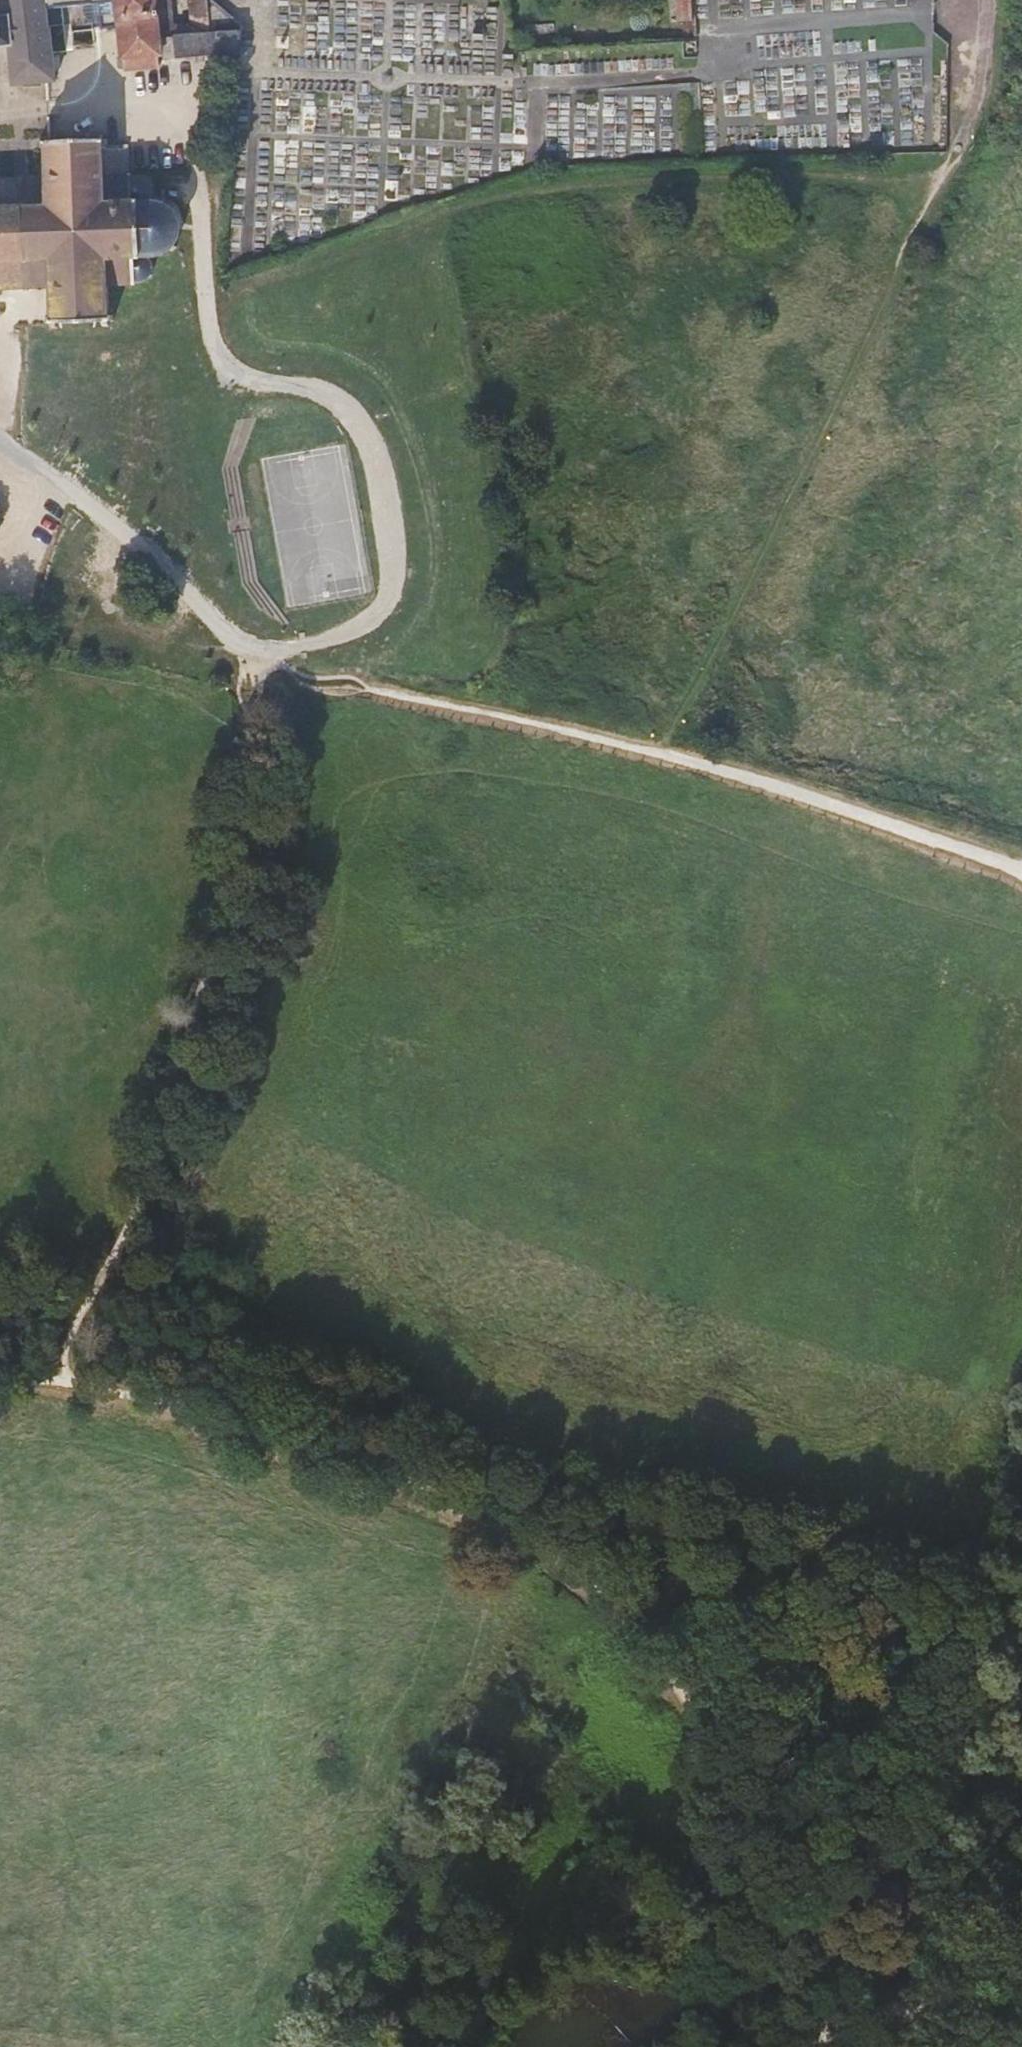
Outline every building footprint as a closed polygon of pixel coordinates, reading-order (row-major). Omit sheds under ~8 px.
[(204,11),(206,34),(175,36),(174,25),(188,24),(187,0),(2,0),(4,16),(0,16),(0,47),(8,46),(13,86),(44,83),(54,83),(47,10),(84,7),(86,25),(103,24),(103,31),(119,30),(124,70),(160,67),(159,59),(175,57),(175,59),(220,55),(220,62),(238,61),(241,31),(239,31),(228,32),(204,11)] [(204,11),(203,0),(187,0),(188,24),(174,25),(175,36),(206,34),(204,11)] [(204,11),(228,32),(239,31),(239,25),(210,0),(203,0),(204,11)] [(694,20),(693,0),(678,0),(679,20),(694,20)] [(109,317),(109,286),(133,285),(140,284),(146,282),(150,278),(151,276),(153,270),(151,263),(146,258),(154,259),(159,258),(166,255),(172,251),(176,247),(179,241),(181,232),(181,224),(177,215),(170,208),(162,203),(156,202),(146,202),(149,198),(151,194),(150,189),(148,183),(143,178),(137,177),(104,178),(102,139),(45,141),(46,178),(14,179),(0,179),(0,291),(49,290),(50,324),(109,322),(109,317)]
